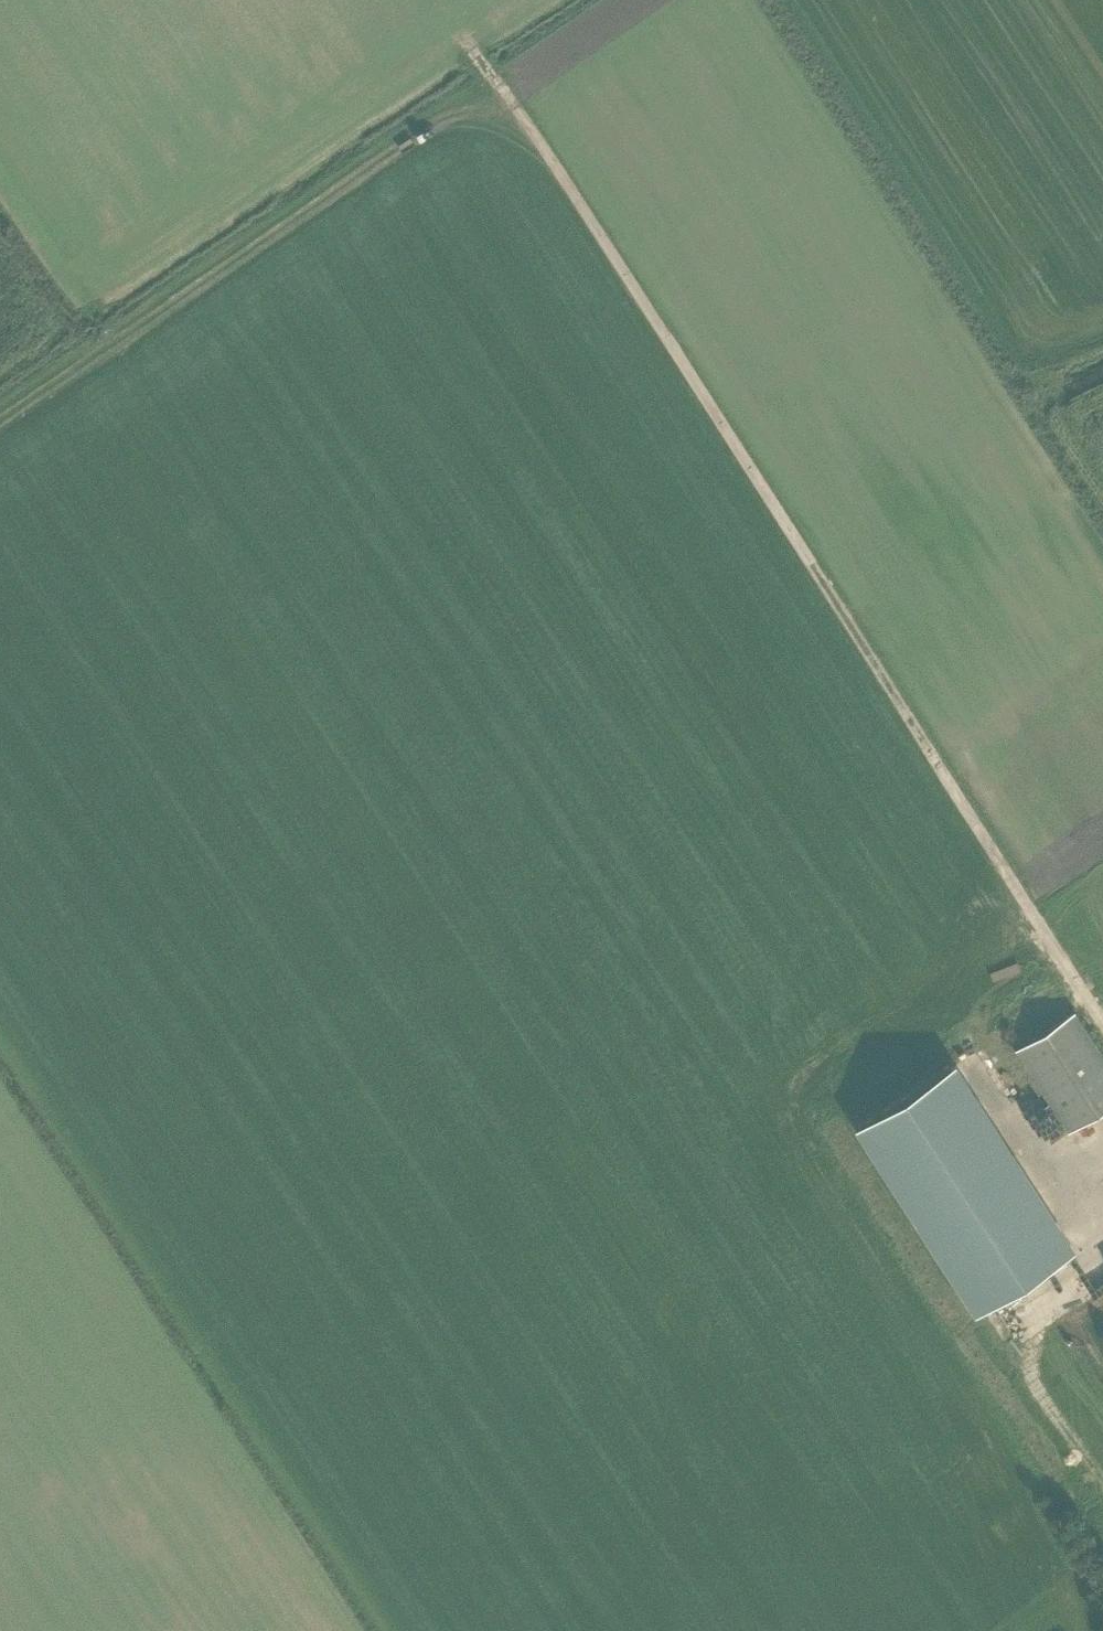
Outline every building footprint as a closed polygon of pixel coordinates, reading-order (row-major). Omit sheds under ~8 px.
[(1069,1134),(1102,1112),(1102,1057),(1074,1013),(1015,1051),(1069,1134)] [(1072,1253),(952,1067),(859,1126),(979,1313),(1072,1253)] [(1037,1290),(1051,1311),(1065,1303),(1050,1281),(1037,1290)]
